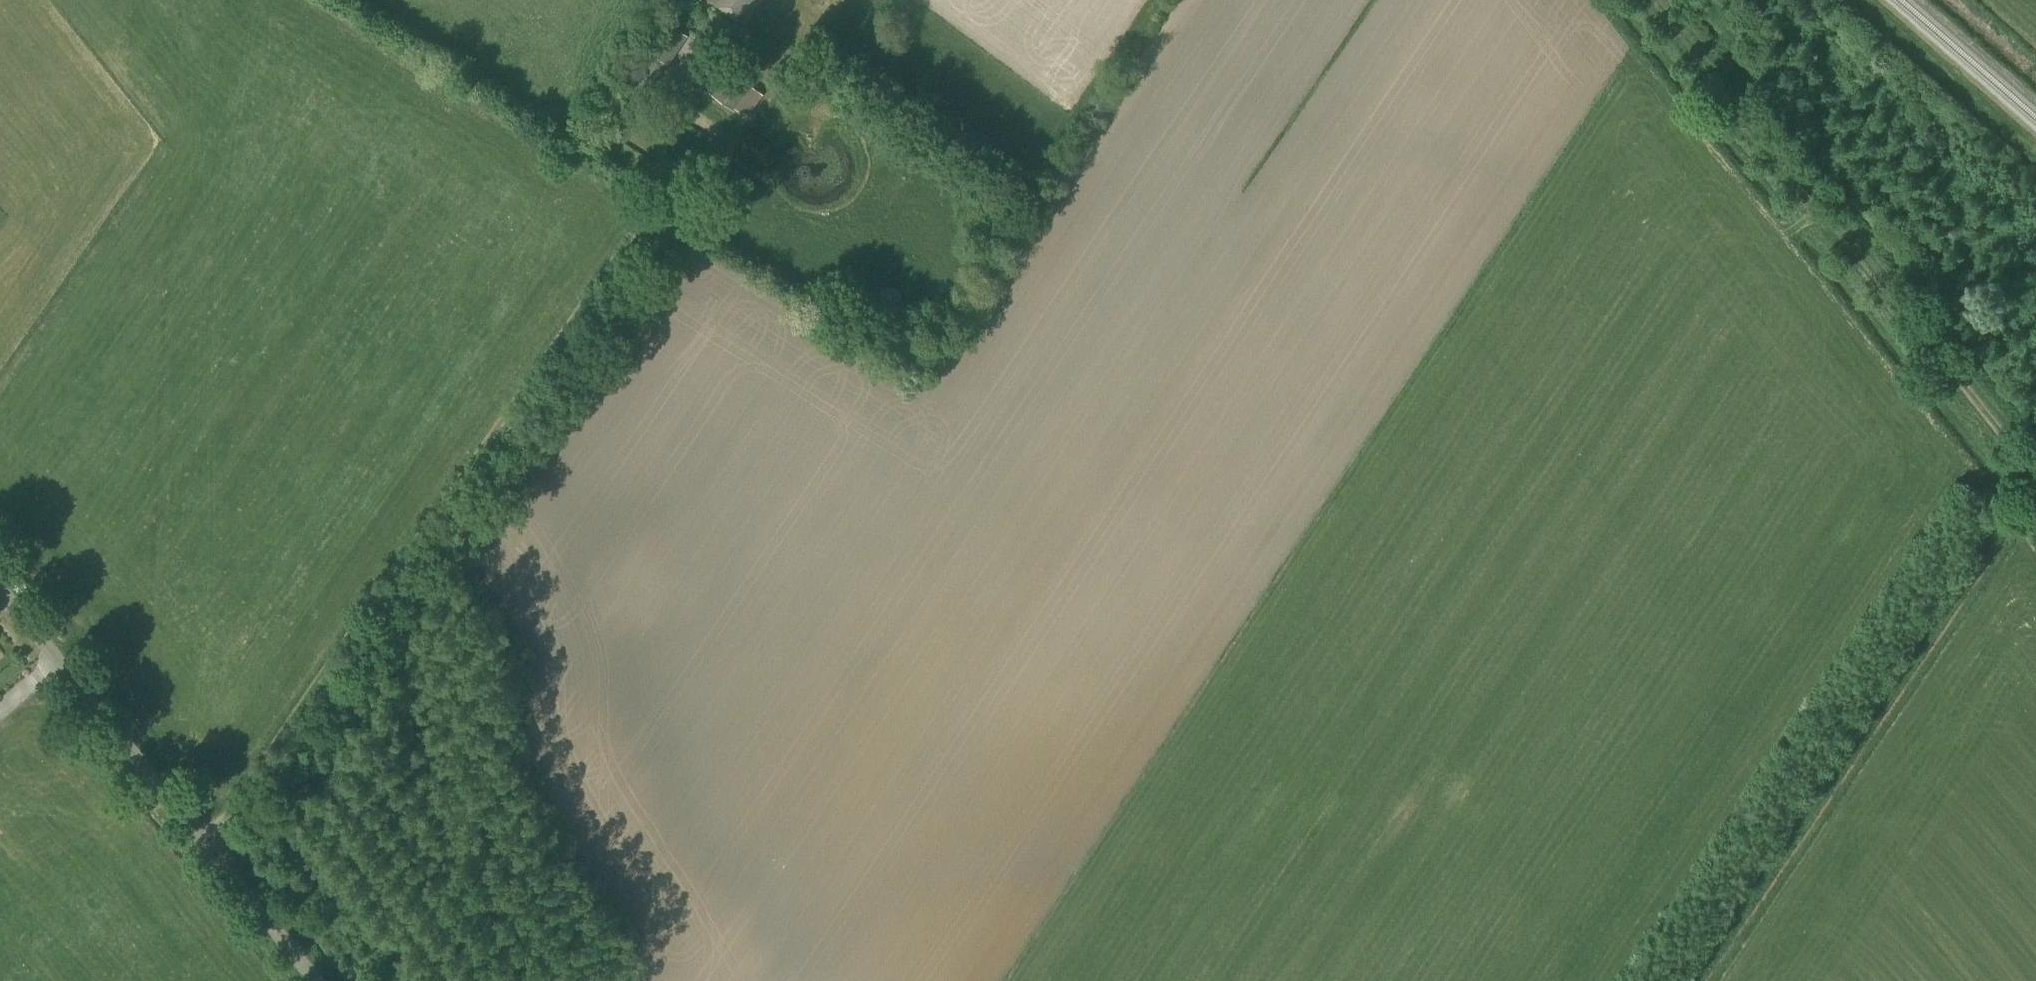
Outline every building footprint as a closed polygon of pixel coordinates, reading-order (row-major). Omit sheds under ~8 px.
[(759,0),(709,0),(743,23),(759,0)] [(644,98),(685,36),(663,22),(622,84),(644,98)] [(745,118),(763,94),(752,86),(752,85),(728,68),(710,93),(734,111),(734,110),(745,118)]
